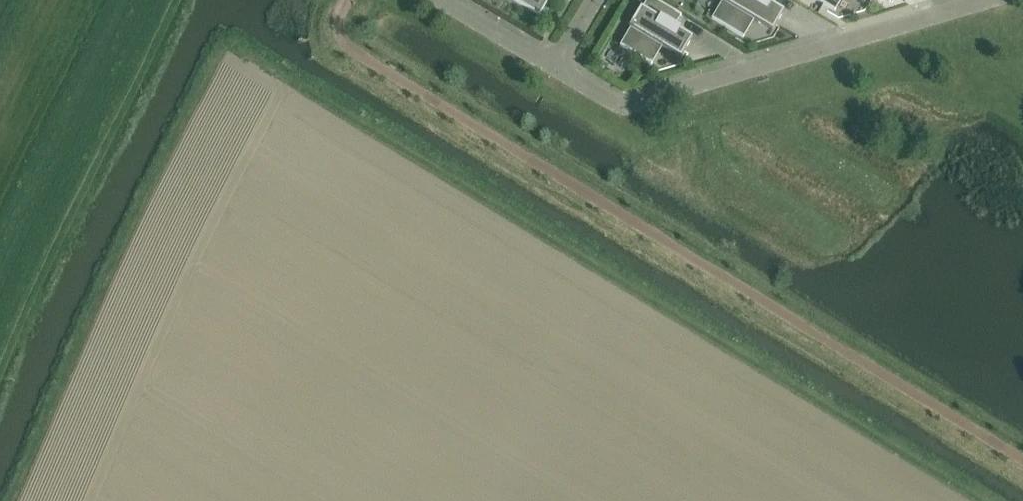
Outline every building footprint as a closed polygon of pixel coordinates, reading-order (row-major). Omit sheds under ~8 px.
[(540,15),(540,14),(548,0),(514,0),(540,15)] [(657,0),(650,0),(644,9),(641,7),(629,27),(633,29),(623,45),(621,43),(620,45),(651,64),(652,62),(647,59),(657,43),(680,57),(692,38),(680,30),(681,28),(670,21),(675,13),(680,16),(681,14),(657,0)] [(724,2),(715,18),(712,17),(711,18),(743,37),(744,36),(739,32),(748,16),(772,31),(784,11),(771,3),(772,1),(770,0),(721,0),(724,2)] [(835,10),(836,9),(831,5),(834,0),(817,0),(835,10)]
